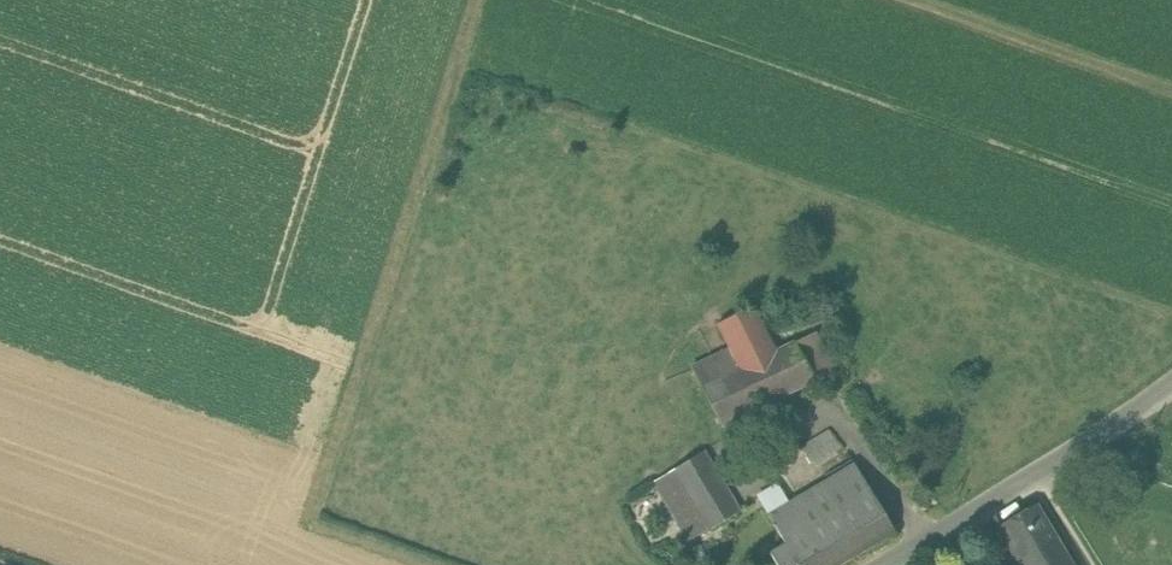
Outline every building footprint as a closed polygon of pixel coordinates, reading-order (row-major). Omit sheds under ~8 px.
[(754,307),(718,323),(731,348),(692,367),(734,448),(764,433),(752,411),(770,402),(818,379),(797,341),(777,351),(754,307)] [(837,370),(816,332),(797,341),(818,379),(837,370)] [(770,402),(752,411),(764,433),(782,425),(770,402)] [(832,426),(800,442),(809,462),(842,447),(832,426)] [(741,511),(705,451),(675,468),(711,529),(741,511)] [(896,532),(855,463),(787,504),(808,540),(822,531),(842,564),(896,532)] [(711,529),(675,468),(655,480),(690,542),(711,529)] [(787,504),(769,514),(786,543),(771,553),(778,564),(841,564),(842,564),(822,531),(808,540),(787,504)] [(1038,504),(998,527),(1018,561),(1039,549),(1047,562),(1066,551),(1038,504)] [(1047,562),(1039,549),(1018,561),(1020,564),(1074,564),(1066,551),(1047,562)]
